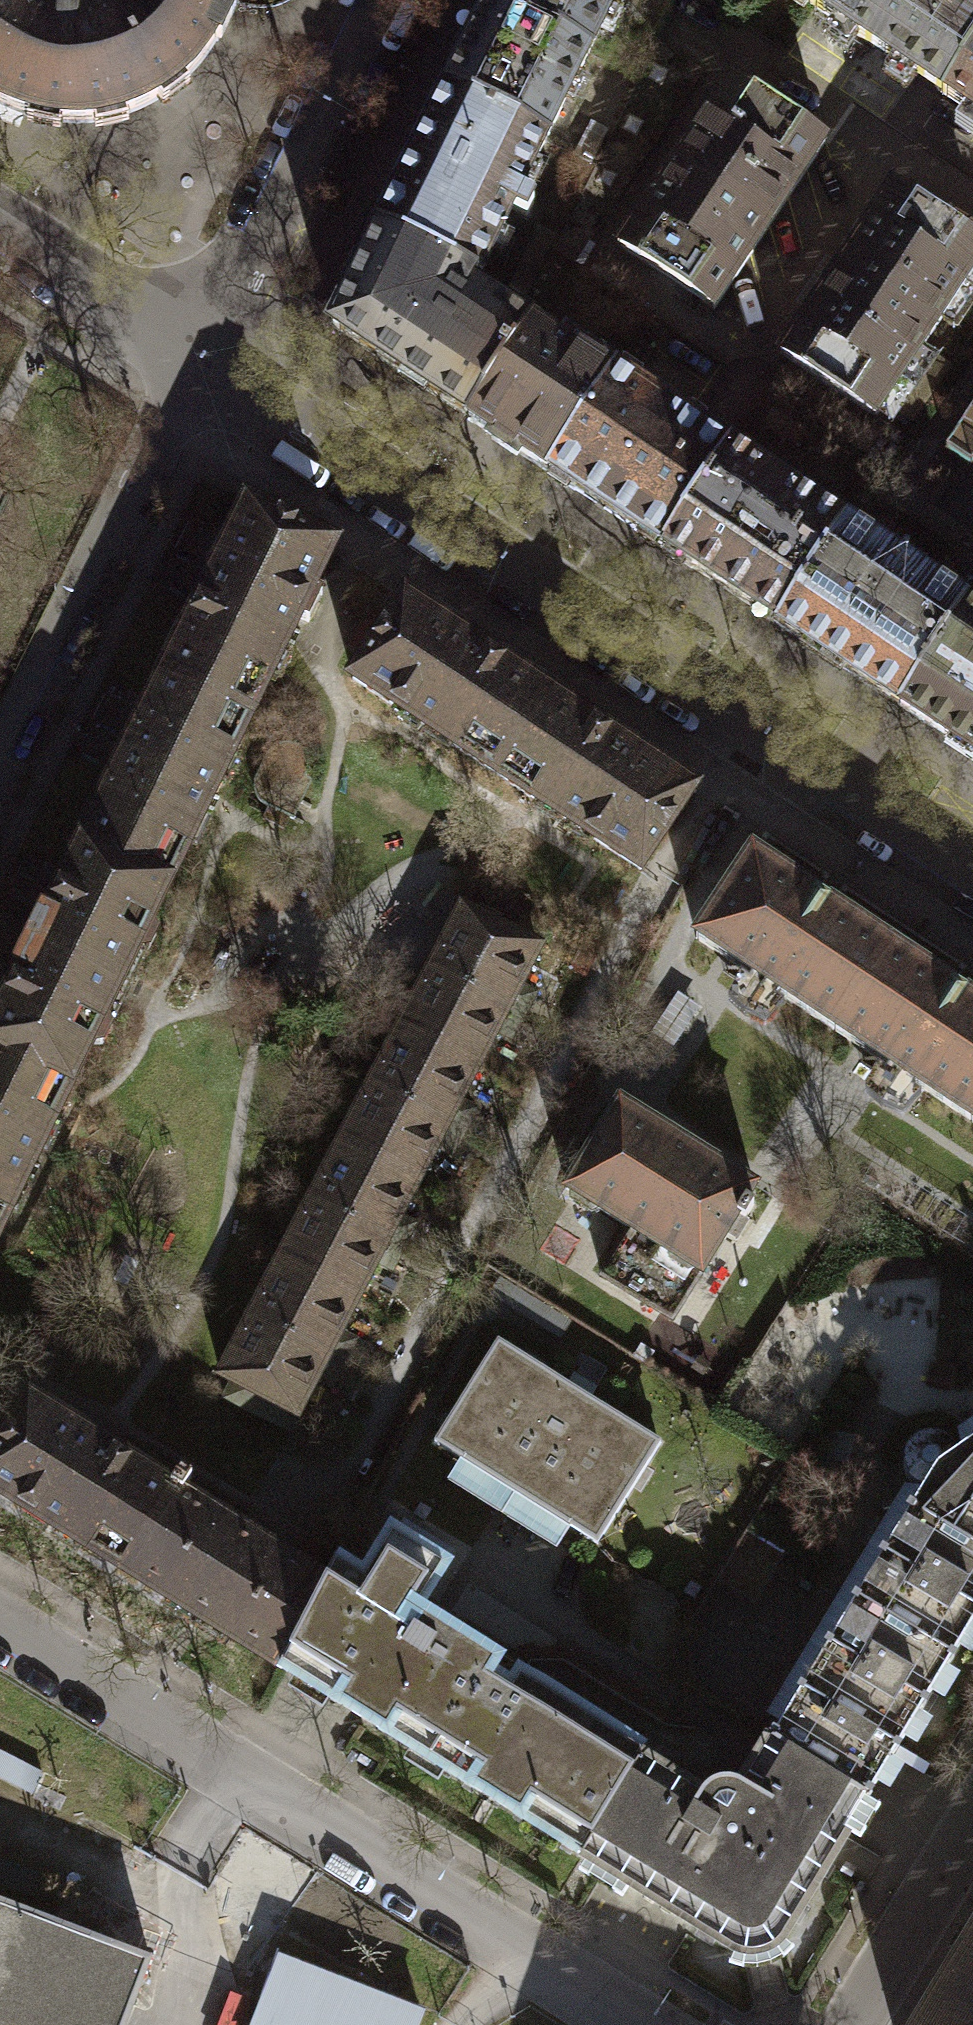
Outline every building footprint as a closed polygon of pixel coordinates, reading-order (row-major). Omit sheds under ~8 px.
[(48,0),(0,0),(0,103),(32,116),(67,123),(99,120),(131,115),(145,109),(122,64),(134,55),(106,10),(87,15),(65,12),(48,0)] [(145,109),(158,104),(184,88),(207,60),(225,34),(241,0),(117,0),(106,10),(134,55),(122,64),(145,109)] [(588,51),(612,0),(491,0),(490,2),(588,51)] [(810,4),(928,84),(941,94),(972,47),(972,0),(813,0),(810,4)] [(490,2),(446,88),(545,137),(588,51),(490,2)] [(941,94),(972,115),(972,47),(941,94)] [(616,242),(711,302),(817,135),(722,75),(616,242)] [(376,229),(474,277),(508,210),(523,217),(532,200),(517,193),(545,137),(446,88),(376,229)] [(876,418),(965,285),(972,290),(972,239),(892,186),(780,354),(876,418)] [(474,277),(376,229),(327,327),(469,419),(529,329),(468,293),(474,277)] [(469,419),(544,469),(611,369),(564,338),(557,348),(529,329),(469,419)] [(641,533),(661,546),(727,447),(706,433),(611,369),(544,469),(641,533)] [(947,450),(972,467),(972,410),(947,450)] [(661,546),(780,626),(847,527),(727,447),(661,546)] [(163,675),(250,718),(334,546),(247,504),(205,590),(163,675)] [(780,626),(901,707),(966,608),(847,527),(780,626)] [(354,679),(496,773),(549,694),(478,647),(406,600),(354,679)] [(966,608),(901,707),(972,754),(972,612),(966,608)] [(80,844),(167,888),(250,718),(163,675),(122,759),(80,844)] [(623,742),(549,694),(496,773),(641,868),(694,789),(623,742)] [(262,802),(283,815),(292,799),(307,769),(306,754),(298,742),(288,738),(275,741),(269,745),(262,751),(252,779),(256,794),(262,802)] [(120,984),(167,888),(80,844),(41,925),(32,943),(120,984)] [(831,1033),(887,944),(826,904),(750,856),(694,943),(831,1033)] [(430,966),(523,1014),(530,999),(535,990),(520,983),(539,946),(461,906),(430,966)] [(71,1084),(120,984),(32,943),(26,955),(0,1008),(0,1050),(71,1084)] [(831,1033),(970,1122),(972,1117),(972,999),(964,993),(887,944),(831,1033)] [(400,1024),(476,1063),(494,1029),(511,1038),(517,1026),(523,1014),(430,966),(400,1024)] [(369,1082),(462,1130),(467,1122),(474,1108),(458,1099),(476,1063),(400,1024),(369,1082)] [(71,1084),(0,1050),(0,1229),(71,1084)] [(462,1130),(369,1082),(337,1139),(416,1180),(435,1144),(451,1152),(458,1140),(462,1130)] [(756,1185),(621,1101),(566,1190),(630,1229),(601,1276),(673,1320),(738,1214),(745,1218),(754,1203),(747,1199),(756,1185)] [(308,1196),(403,1244),(407,1235),(414,1222),(399,1215),(416,1180),(337,1139),(308,1196)] [(278,1254),(356,1294),(374,1259),(391,1267),(397,1254),(403,1244),(308,1196),(278,1254)] [(247,1314),(342,1363),(347,1354),(354,1340),(337,1331),(356,1294),(278,1254),(247,1314)] [(342,1363),(247,1314),(217,1374),(234,1383),(226,1398),(284,1427),(307,1382),(327,1393),(334,1378),(342,1363)] [(661,1445),(494,1339),(432,1435),(599,1542),(661,1445)] [(185,1474),(177,1469),(167,1485),(144,1470),(29,1397),(0,1441),(0,1491),(124,1570),(185,1474)] [(867,1797),(877,1780),(972,1617),(972,1454),(959,1458),(953,1445),(944,1437),(930,1433),(914,1439),(905,1448),(902,1459),(903,1473),(911,1481),(924,1488),(920,1518),(902,1507),(767,1737),(867,1797)] [(185,1474),(124,1570),(193,1614),(279,1666),(323,1579),(251,1538),(184,1496),(191,1479),(185,1474)] [(867,1797),(767,1737),(742,1787),(720,1780),(711,1786),(698,1798),(637,1760),(640,1752),(519,1677),(508,1686),(487,1677),(498,1662),(414,1614),(444,1568),(390,1528),(360,1576),(333,1560),(323,1579),(279,1666),(342,1708),(731,1951),(756,1953),(781,1942),(826,1855),(867,1797)] [(147,1953),(0,1897),(0,2024),(119,2024),(147,1953)] [(963,1945),(950,1967),(972,1981),(972,1927),(963,1945)] [(276,1954),(248,2024),(417,2024),(423,2009),(276,1954)] [(950,1967),(913,2024),(972,2024),(972,1981),(950,1967)]
